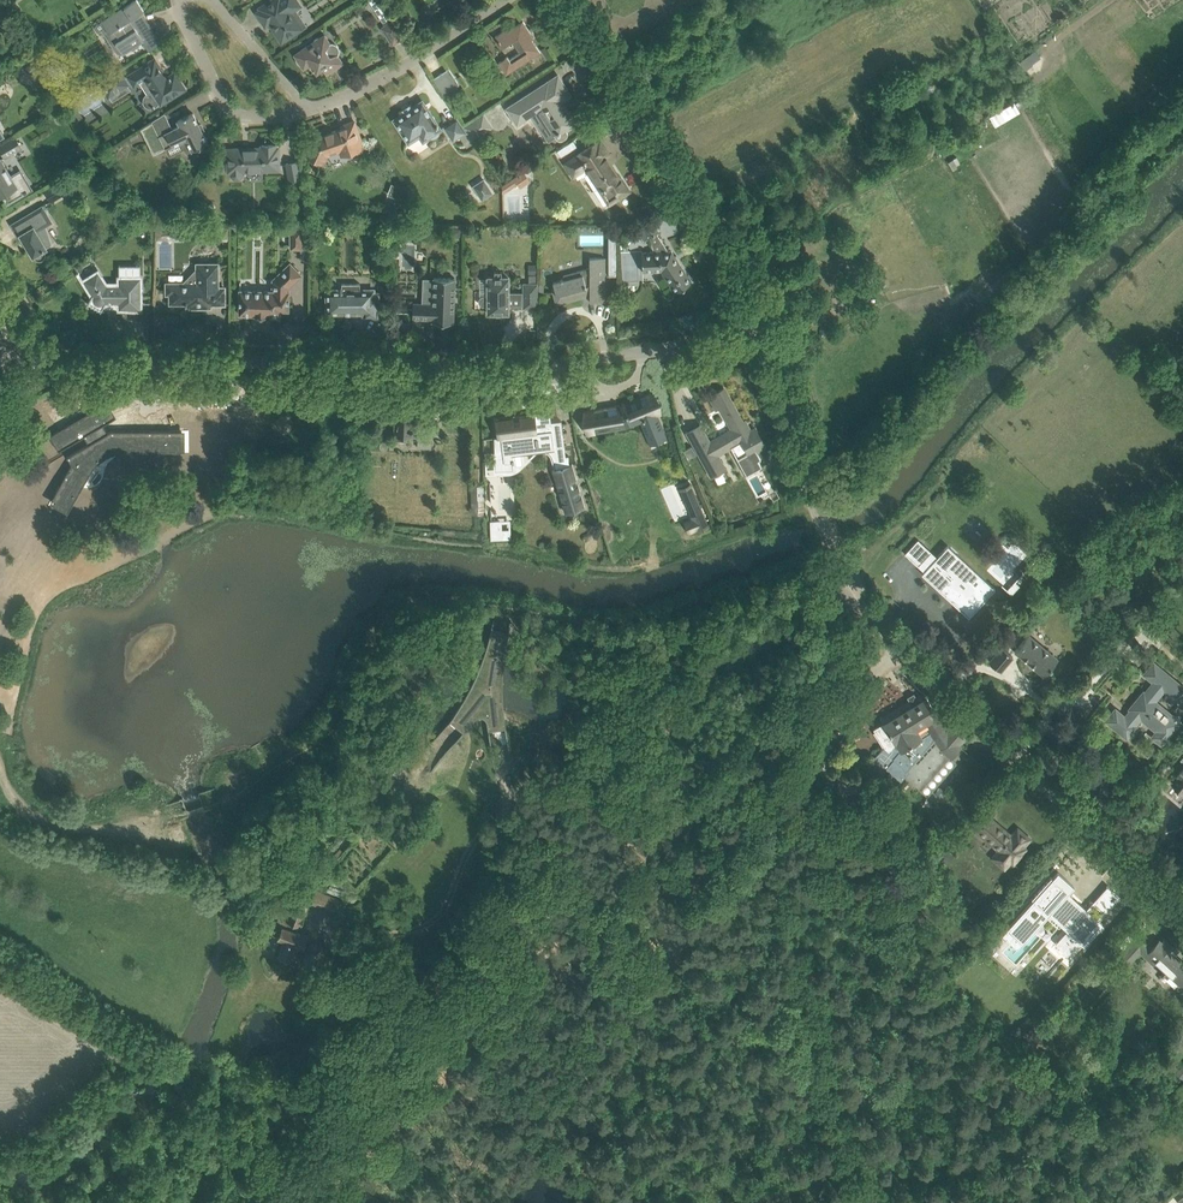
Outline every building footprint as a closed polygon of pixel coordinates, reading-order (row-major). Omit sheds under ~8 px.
[(102,21),(123,54),(130,49),(132,51),(140,46),(139,44),(143,41),(142,39),(154,32),(148,23),(145,26),(142,20),(143,19),(140,15),(139,16),(138,14),(143,10),(137,0),(134,0),(102,21)] [(269,1),(259,7),(260,9),(256,12),(265,26),(269,23),(281,42),(301,28),(290,12),(300,5),(297,0),(270,0),(269,1)] [(382,23),(391,17),(380,0),(367,0),(382,23)] [(381,28),(392,44),(404,36),(393,20),(381,28)] [(494,36),(501,46),(502,47),(512,41),(519,52),(509,59),(508,56),(498,62),(506,74),(540,52),(528,34),(530,32),(523,21),(512,28),(510,26),(494,36)] [(343,63),(337,55),(338,53),(339,51),(339,50),(338,48),(337,46),(337,45),(336,45),(334,44),(332,43),(330,43),(324,35),(322,36),(320,36),(319,37),(317,37),(316,38),(315,39),(314,40),(313,41),(313,42),(294,55),(303,69),(311,64),(316,73),(323,69),(326,74),(343,63)] [(154,59),(126,77),(133,87),(140,83),(147,93),(145,94),(144,96),(143,98),(143,100),(143,102),(144,104),(145,106),(147,107),(149,108),(151,108),(153,108),(155,107),(157,106),(158,104),(159,105),(185,89),(174,72),(166,77),(154,59)] [(26,73),(32,74),(35,70),(34,65),(29,63),(25,67),(26,73)] [(52,63),(46,67),(59,87),(65,83),(52,63)] [(432,78),(439,88),(443,94),(459,84),(455,78),(448,68),(432,78)] [(120,72),(100,84),(107,96),(127,84),(120,72)] [(517,124),(531,115),(547,142),(556,137),(556,138),(557,139),(558,140),(559,140),(560,140),(561,140),(562,140),(563,139),(565,138),(566,137),(567,137),(567,136),(567,135),(567,134),(567,133),(567,131),(566,130),(575,124),(572,118),(573,118),(571,115),(570,116),(561,101),(571,95),(558,75),(506,108),(517,124)] [(393,119),(400,129),(408,142),(419,135),(423,141),(429,137),(432,137),(433,137),(435,136),(437,135),(438,134),(439,132),(439,130),(441,129),(435,120),(435,119),(435,118),(434,117),(433,116),(433,115),(432,115),(431,114),(422,100),(393,119)] [(994,124),(1021,113),(1016,102),(990,114),(994,124)] [(151,121),(140,129),(153,154),(186,138),(186,139),(192,150),(198,147),(198,148),(202,146),(201,145),(207,142),(193,113),(187,116),(186,114),(183,116),(183,117),(177,120),(180,125),(172,129),(164,112),(151,121)] [(473,140),(492,127),(483,113),(463,126),(473,140)] [(453,141),(466,132),(456,117),(443,126),(453,141)] [(338,147),(341,153),(343,154),(354,150),(355,152),(357,153),(362,151),(364,149),(354,121),(340,126),(341,128),(333,131),(332,133),(325,135),(323,134),(313,138),(305,154),(323,163),(327,155),(326,151),(338,147)] [(15,136),(0,145),(0,149),(5,157),(21,148),(15,136)] [(596,142),(586,149),(577,154),(578,155),(565,163),(573,176),(586,168),(609,203),(613,200),(615,201),(621,197),(622,195),(628,191),(625,187),(625,184),(621,178),(619,177),(605,156),(609,154),(600,140),(597,143),(596,142)] [(228,149),(228,161),(229,170),(230,170),(231,175),(234,178),(239,178),(242,175),(242,170),(266,169),(268,171),(273,170),(275,169),(278,169),(277,147),(275,147),(275,144),(261,145),(261,148),(228,149)] [(0,159),(0,196),(2,195),(7,204),(32,189),(20,168),(10,174),(0,158),(0,159)] [(297,161),(286,163),(289,180),(300,178),(297,161)] [(502,186),(502,193),(517,183),(520,188),(530,181),(524,171),(502,186)] [(482,200),(493,192),(483,177),(472,185),(482,200)] [(72,188),(66,178),(44,191),(51,201),(72,188)] [(42,206),(21,218),(11,224),(12,225),(23,218),(30,229),(18,236),(23,243),(25,242),(34,257),(35,258),(36,259),(37,259),(38,260),(39,260),(40,260),(41,260),(42,259),(43,259),(44,258),(45,257),(45,256),(46,255),(46,254),(46,253),(45,252),(45,251),(45,250),(44,249),(51,244),(41,228),(52,222),(42,206)] [(651,219),(635,229),(644,241),(649,237),(654,251),(641,252),(642,271),(661,270),(675,292),(692,282),(671,251),(668,251),(656,233),(659,231),(651,219)] [(529,225),(520,225),(521,235),(529,234),(529,225)] [(155,240),(180,239),(180,226),(155,226),(155,240)] [(229,227),(213,227),(213,239),(229,239),(229,227)] [(290,248),(300,248),(302,248),(302,228),(290,228),(290,248)] [(608,231),(608,275),(617,275),(617,242),(608,231)] [(623,250),(623,281),(638,280),(638,250),(623,250)] [(553,282),(553,283),(556,294),(557,294),(559,301),(589,293),(589,301),(605,301),(605,257),(589,257),(589,272),(553,282)] [(239,289),(239,314),(253,314),(253,315),(269,315),(280,315),(280,310),(288,310),(289,287),(301,275),(289,262),(272,279),(271,289),(239,289)] [(183,283),(166,283),(166,293),(170,293),(170,303),(185,303),(185,304),(187,304),(187,300),(193,300),(194,307),(210,307),(210,304),(224,304),(224,287),(218,287),(217,263),(197,263),(197,281),(183,281),(183,283)] [(528,264),(528,274),(536,274),(536,264),(528,264)] [(119,277),(119,286),(107,286),(98,271),(83,280),(92,295),(90,304),(105,309),(106,302),(119,302),(119,309),(141,308),(140,277),(119,277)] [(479,299),(479,302),(479,303),(480,303),(480,304),(481,305),(482,305),(488,305),(488,313),(508,313),(508,277),(501,277),(501,272),(494,271),(494,277),(487,277),(488,296),(482,296),(481,297),(480,297),(480,298),(479,299)] [(413,303),(413,318),(432,319),(432,321),(453,322),(455,278),(434,277),(433,304),(413,303)] [(326,289),(326,301),(327,313),(363,313),(363,317),(378,317),(378,295),(374,295),(374,289),(360,289),(360,283),(341,283),(341,288),(340,288),(340,289),(326,289)] [(523,283),(523,295),(523,307),(537,307),(537,283),(523,283)] [(708,439),(694,447),(711,477),(725,469),(718,456),(732,448),(731,447),(732,446),(742,441),(744,444),(749,455),(754,452),(756,450),(764,446),(758,435),(751,439),(748,433),(751,432),(745,421),(742,422),(724,388),(709,396),(715,407),(716,410),(723,406),(735,427),(709,441),(708,439)] [(620,404),(585,410),(586,411),(587,411),(590,426),(593,425),(595,432),(589,433),(589,434),(615,430),(626,427),(631,425),(629,420),(641,415),(645,423),(649,422),(652,431),(649,433),(652,442),(665,437),(666,439),(667,438),(658,415),(660,414),(660,413),(659,413),(651,393),(652,392),(651,391),(620,404)] [(107,401),(49,435),(59,451),(89,433),(94,441),(66,457),(67,458),(68,457),(71,464),(50,502),(68,512),(91,471),(91,470),(92,469),(93,467),(95,465),(98,462),(101,460),(104,458),(107,456),(110,455),(113,453),(116,452),(119,452),(122,451),(125,451),(185,450),(185,430),(111,430),(107,433),(102,425),(117,417),(107,401)] [(552,457),(552,458),(556,469),(553,470),(565,512),(584,507),(571,465),(569,465),(568,456),(566,456),(561,421),(551,422),(549,406),(531,408),(532,418),(525,419),(525,416),(519,417),(519,419),(513,419),(513,417),(495,419),(496,431),(499,430),(500,437),(494,437),(495,470),(513,469),(511,454),(539,450),(540,450),(541,450),(542,450),(543,450),(544,450),(545,450),(545,451),(546,451),(547,451),(548,452),(549,453),(550,454),(551,455),(551,456),(552,457)] [(396,424),(395,439),(406,440),(406,436),(418,436),(418,446),(431,446),(431,441),(433,441),(433,428),(437,429),(437,421),(411,420),(411,413),(396,412),(396,424)] [(764,446),(756,450),(761,458),(769,454),(764,446)] [(484,505),(485,484),(472,483),(471,504),(484,505)] [(691,486),(680,490),(692,518),(697,528),(697,529),(707,524),(708,526),(709,526),(708,523),(691,483),(690,483),(691,486)] [(726,521),(723,514),(715,517),(718,525),(726,521)] [(501,520),(490,520),(491,539),(502,539),(501,520)] [(931,551),(917,565),(924,571),(922,573),(969,617),(995,588),(994,588),(992,590),(957,558),(958,557),(957,555),(949,564),(939,554),(937,557),(931,551)] [(1015,582),(1007,590),(1012,594),(1020,586),(1015,582)] [(1108,618),(1097,630),(1103,635),(1114,623),(1108,618)] [(1028,635),(1015,650),(1044,675),(1058,659),(1028,635)] [(477,704),(448,717),(458,730),(472,723),(482,724),(488,732),(489,743),(502,720),(501,715),(503,702),(520,649),(504,643),(490,683),(477,704)] [(1013,658),(1002,649),(990,664),(1001,673),(1013,658)] [(1126,737),(1136,726),(1134,725),(1141,717),(1157,731),(1152,736),(1162,744),(1180,722),(1178,715),(1171,714),(1154,701),(1163,690),(1176,700),(1182,692),(1182,687),(1153,662),(1144,674),(1155,683),(1146,694),(1143,691),(1130,708),(1132,711),(1126,718),(1115,709),(1106,720),(1126,737)] [(874,757),(881,763),(901,780),(905,776),(920,789),(928,780),(949,757),(950,758),(961,747),(959,745),(962,741),(948,729),(947,730),(927,697),(875,729),(886,747),(883,749),(882,748),(874,757)] [(1182,791),(1182,768),(1178,774),(1180,776),(1174,784),(1182,791)] [(857,820),(861,824),(882,804),(878,800),(857,820)] [(976,820),(972,825),(999,850),(1010,860),(1015,855),(1017,858),(1025,849),(1023,846),(1029,839),(1017,828),(1011,836),(989,817),(982,825),(976,820)] [(1033,899),(1007,929),(1022,943),(1049,914),(1053,918),(1055,916),(1069,928),(1067,930),(1055,943),(1068,955),(1081,940),(1084,942),(1100,924),(1073,900),(1074,898),(1068,893),(1074,886),(1058,872),(1052,878),(1051,877),(1032,898),(1033,899)] [(1110,885),(1122,892),(1124,888),(1112,880),(1110,885)] [(1107,919),(1132,896),(1126,890),(1120,895),(1109,884),(1102,890),(1112,900),(1100,911),(1107,919)] [(309,904),(336,915),(343,899),(316,888),(309,904)] [(307,934),(297,930),(299,925),(300,926),(308,904),(294,899),(286,921),(288,921),(286,926),(283,924),(277,937),(283,939),(277,955),(293,961),(299,946),(302,947),(307,934)] [(271,933),(277,936),(283,921),(276,918),(271,933)] [(1137,934),(1127,945),(1114,959),(1123,968),(1146,942),(1137,934)] [(1151,948),(1147,953),(1181,984),(1182,982),(1182,961),(1175,953),(1178,950),(1165,938),(1161,941),(1160,939),(1151,948)] [(310,942),(302,962),(314,967),(322,946),(310,942)]
